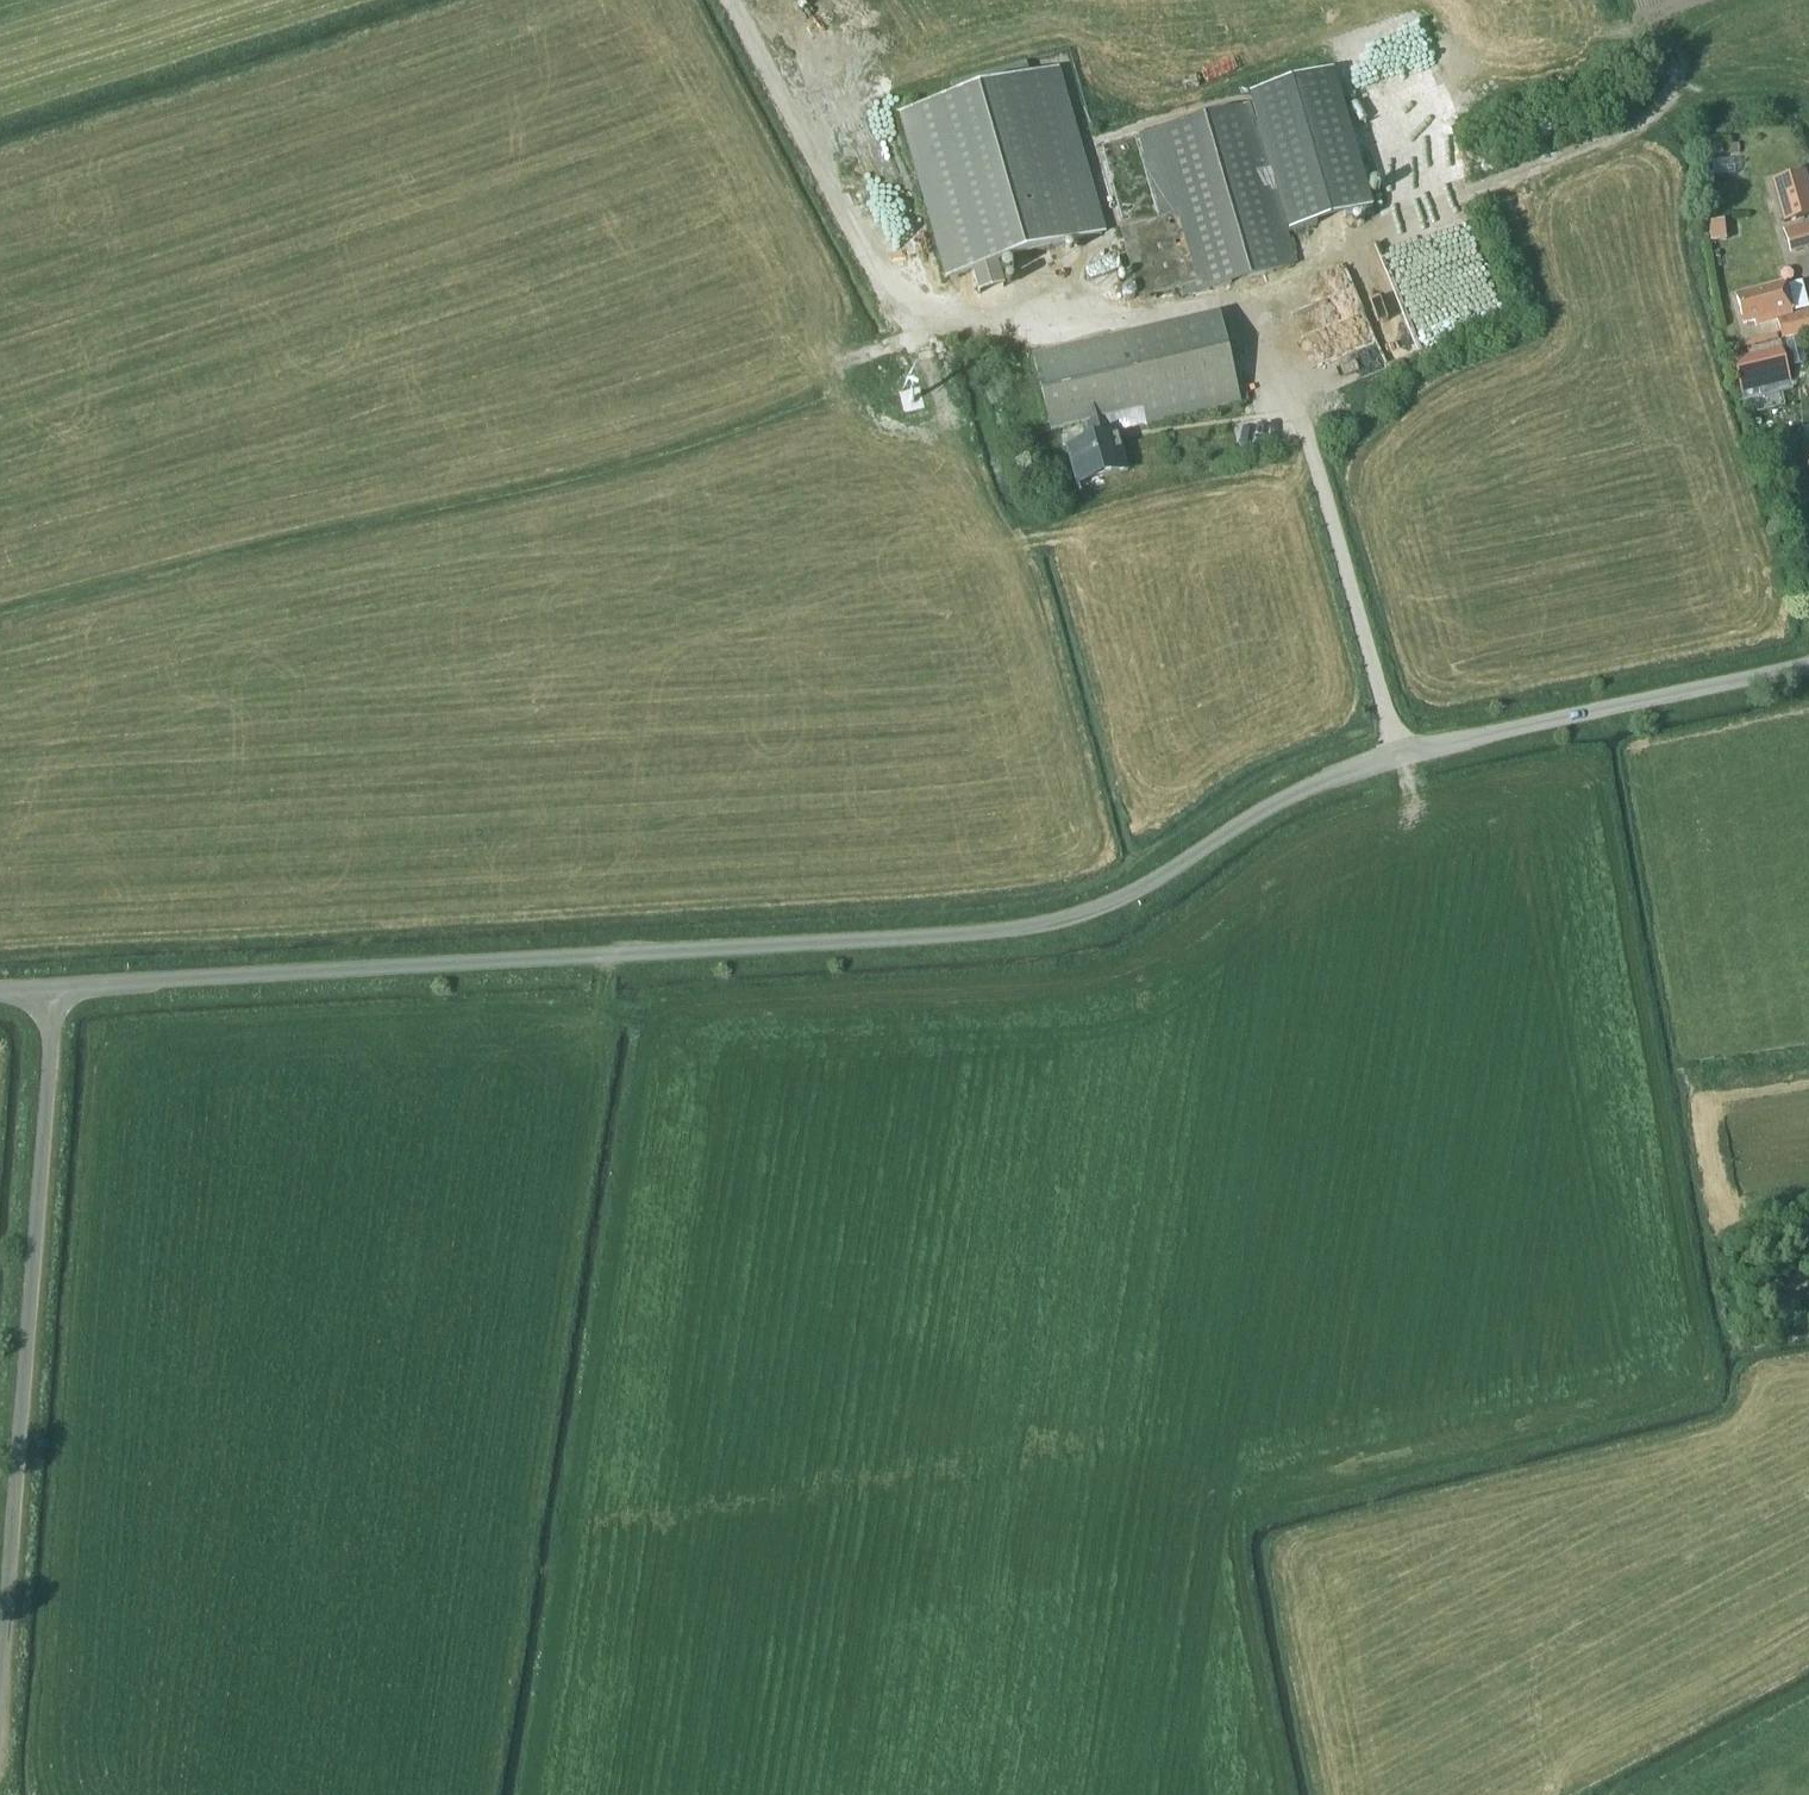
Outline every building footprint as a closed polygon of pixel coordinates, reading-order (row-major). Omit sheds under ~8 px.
[(972,272),(998,264),(1106,233),(1059,67),(1029,75),(1026,63),(949,85),(953,98),(898,113),(946,280),(972,272)] [(1248,95),(1289,233),(1372,208),(1331,71),(1248,95)] [(1184,289),(1186,298),(1296,268),(1250,107),(1141,138),(1164,220),(1122,232),(1141,301),(1184,289)] [(1722,146),(1712,147),(1713,156),(1723,155),(1722,146)] [(1805,172),(1773,181),(1785,222),(1808,215),(1808,187),(1805,172)] [(1724,219),(1709,221),(1711,239),(1726,237),(1724,219)] [(1791,255),(1808,249),(1808,224),(1784,231),(1791,255)] [(1744,324),(1754,321),(1755,326),(1776,320),(1782,341),(1808,333),(1808,315),(1791,319),(1783,286),(1737,298),(1744,324)] [(1068,449),(1078,486),(1079,486),(1078,480),(1101,473),(1103,478),(1128,471),(1117,435),(1111,437),(1106,419),(1141,411),(1147,427),(1240,406),(1218,315),(1034,360),(1052,433),(1086,424),(1091,442),(1068,449)] [(1732,361),(1740,388),(1789,375),(1781,347),(1732,361)] [(1768,1305),(1773,1309),(1780,1310),(1784,1305),(1782,1298),(1777,1294),(1770,1293),(1765,1299),(1768,1305)]
